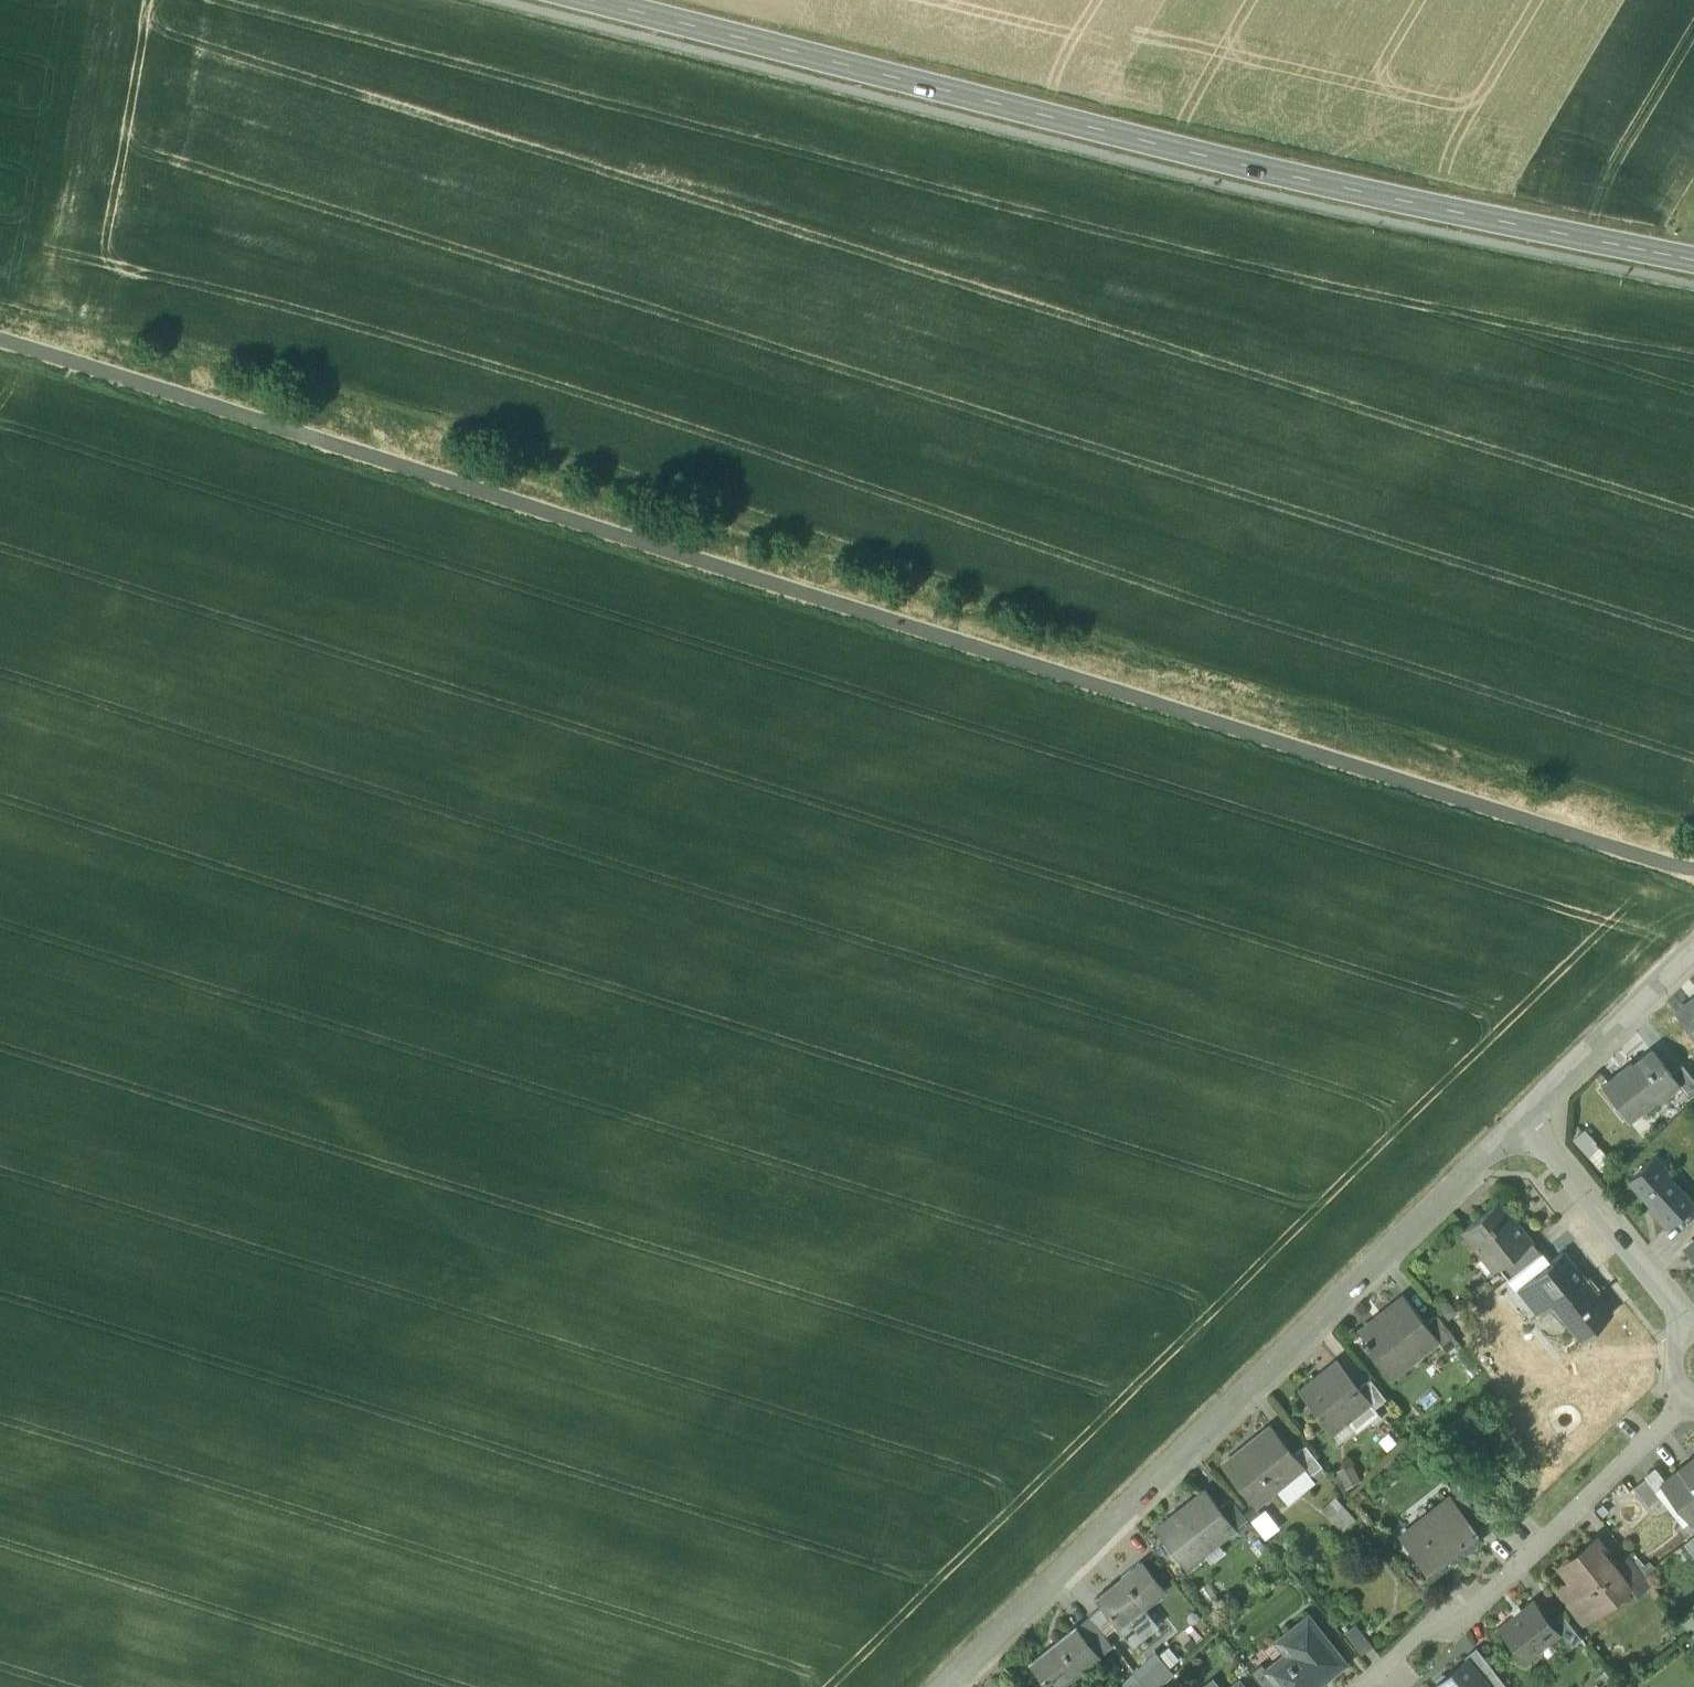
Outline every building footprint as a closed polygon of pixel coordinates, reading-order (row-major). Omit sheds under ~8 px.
[(1691,1000),(1674,1013),(1693,1037),(1693,1003),(1691,1000)] [(1653,1050),(1623,1073),(1621,1071),(1602,1086),(1626,1118),(1656,1095),(1655,1093),(1674,1078),(1675,1078),(1671,1074),(1653,1050)] [(1671,1074),(1675,1078),(1674,1078),(1689,1097),(1693,1092),(1693,1079),(1683,1065),(1671,1074)] [(1588,1128),(1576,1138),(1602,1168),(1614,1159),(1588,1128)] [(1651,1157),(1628,1178),(1656,1207),(1653,1210),(1668,1226),(1693,1202),(1651,1157)] [(1531,1239),(1500,1200),(1462,1230),(1493,1269),(1498,1265),(1531,1239)] [(1531,1239),(1498,1265),(1508,1278),(1541,1252),(1531,1239)] [(1563,1251),(1538,1271),(1547,1283),(1572,1263),(1563,1251)] [(1613,1313),(1572,1263),(1547,1283),(1538,1271),(1517,1288),(1540,1315),(1557,1302),(1570,1318),(1565,1323),(1581,1338),(1613,1313)] [(1404,1295),(1359,1331),(1365,1338),(1363,1341),(1391,1376),(1409,1362),(1405,1356),(1433,1334),(1434,1333),(1426,1323),(1404,1295)] [(1454,1335),(1438,1314),(1426,1323),(1434,1333),(1433,1334),(1442,1344),(1454,1335)] [(1339,1364),(1317,1381),(1316,1379),(1300,1392),(1317,1412),(1315,1413),(1331,1433),(1370,1402),(1371,1401),(1360,1387),(1339,1361),(1338,1362),(1339,1364)] [(1388,1399),(1372,1379),(1360,1387),(1371,1401),(1370,1402),(1375,1409),(1388,1399)] [(1272,1427),(1228,1462),(1243,1481),(1238,1485),(1255,1505),(1303,1467),(1304,1466),(1294,1454),(1272,1427)] [(1323,1465),(1306,1445),(1294,1454),(1304,1466),(1303,1467),(1309,1475),(1323,1465)] [(1668,1480),(1693,1513),(1693,1459),(1668,1480)] [(1662,1494),(1647,1476),(1635,1486),(1650,1504),(1662,1494)] [(1204,1489),(1154,1529),(1178,1559),(1203,1539),(1210,1547),(1235,1528),(1219,1508),(1204,1489)] [(1486,1523),(1461,1491),(1449,1501),(1454,1507),(1474,1532),(1486,1523)] [(1231,1498),(1219,1508),(1235,1528),(1247,1518),(1231,1498)] [(1266,1535),(1282,1526),(1271,1507),(1255,1516),(1266,1535)] [(1454,1507),(1442,1517),(1437,1511),(1409,1532),(1418,1543),(1413,1547),(1434,1573),(1479,1538),(1474,1532),(1454,1507)] [(1685,1542),(1693,1553),(1693,1535),(1685,1542)] [(1599,1541),(1564,1569),(1574,1582),(1562,1591),(1582,1617),(1602,1602),(1608,1602),(1614,1598),(1614,1592),(1615,1591),(1610,1585),(1623,1575),(1624,1574),(1620,1568),(1599,1541)] [(1651,1582),(1632,1558),(1620,1568),(1624,1574),(1623,1575),(1637,1593),(1651,1582)] [(1140,1563),(1095,1598),(1118,1628),(1119,1627),(1142,1609),(1163,1592),(1140,1563)] [(1533,1599),(1497,1627),(1525,1662),(1560,1634),(1550,1621),(1533,1599)] [(1142,1609),(1119,1627),(1124,1634),(1123,1634),(1125,1637),(1126,1636),(1132,1644),(1155,1626),(1142,1609)] [(1583,1638),(1561,1611),(1550,1621),(1560,1634),(1571,1647),(1583,1638)] [(1113,1645),(1089,1616),(1075,1627),(1098,1656),(1113,1645)] [(1308,1618),(1287,1635),(1296,1647),(1267,1671),(1266,1671),(1279,1686),(1315,1686),(1344,1664),(1308,1618)] [(1075,1627),(1029,1662),(1049,1686),(1058,1686),(1098,1656),(1075,1627)] [(1494,1669),(1477,1647),(1466,1657),(1468,1659),(1469,1659),(1483,1678),(1494,1669)] [(1134,1672),(1146,1686),(1161,1686),(1174,1674),(1155,1651),(1134,1672)] [(1469,1659),(1468,1659),(1432,1686),(1491,1686),(1483,1678),(1469,1659)] [(1261,1664),(1251,1672),(1264,1686),(1279,1686),(1266,1671),(1267,1671),(1261,1664)] [(1123,1682),(1126,1686),(1146,1686),(1134,1672),(1123,1682)]
